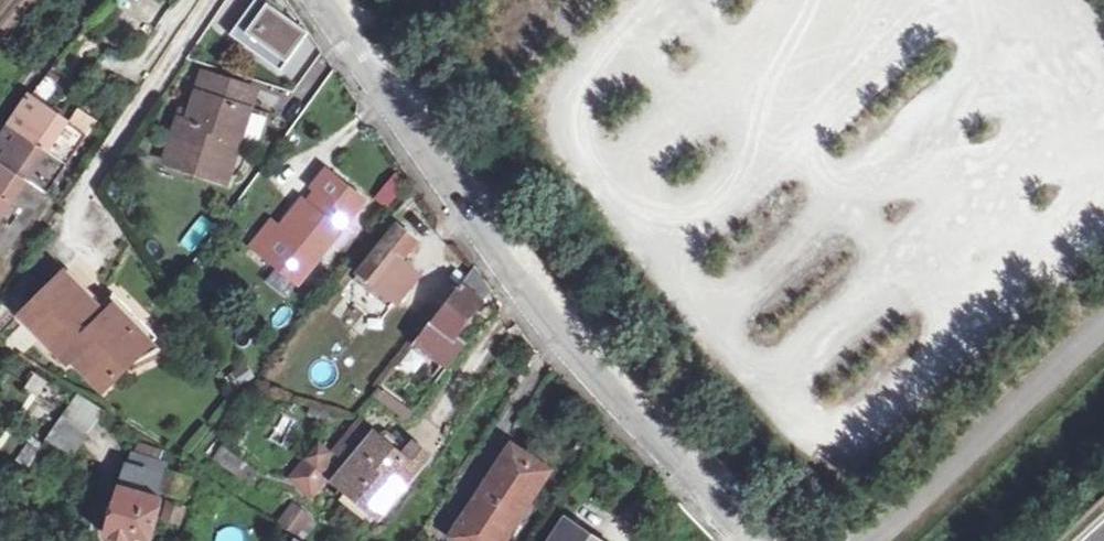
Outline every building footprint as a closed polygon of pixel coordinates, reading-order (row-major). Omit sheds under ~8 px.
[(280,70),(310,31),(269,0),(254,0),(229,33),(280,70)] [(256,88),(207,73),(191,124),(184,122),(171,165),(230,184),(253,106),(251,106),(256,88)] [(50,189),(97,119),(82,109),(74,122),(32,94),(5,134),(0,142),(0,155),(50,189)] [(10,249),(50,189),(0,155),(0,242),(10,249)] [(367,201),(331,169),(317,186),(322,191),(311,203),(305,199),(262,249),(298,281),(367,201)] [(400,228),(360,273),(396,303),(420,274),(403,259),(418,242),(400,228)] [(73,265),(66,271),(101,307),(107,302),(73,265)] [(440,370),(446,374),(467,348),(454,338),(493,292),(476,269),(461,287),(463,290),(437,322),(434,321),(416,343),(444,363),(440,370)] [(116,293),(107,302),(101,307),(66,271),(23,312),(68,361),(73,357),(104,389),(158,337),(116,293)] [(408,422),(414,414),(379,389),(373,396),(408,422)] [(68,411),(91,427),(102,408),(80,393),(68,411)] [(16,410),(0,399),(0,422),(5,425),(16,410)] [(52,435),(50,438),(73,455),(94,428),(91,427),(68,411),(52,435)] [(428,458),(412,443),(404,453),(377,432),(339,479),(383,515),(428,458)] [(27,466),(41,444),(30,437),(17,459),(27,466)] [(506,464),(487,492),(522,515),(552,469),(514,443),(501,460),(506,464)] [(223,445),(214,456),(245,482),(255,472),(223,445)] [(108,534),(131,540),(151,540),(163,497),(158,495),(160,487),(183,494),(188,479),(165,472),(166,464),(131,453),(108,534)] [(522,515),(487,492),(467,522),(463,518),(452,536),(459,540),(504,540),(522,515)] [(279,521),(303,533),(313,512),(289,501),(279,521)] [(559,540),(593,540),(595,538),(570,524),(559,540)]
